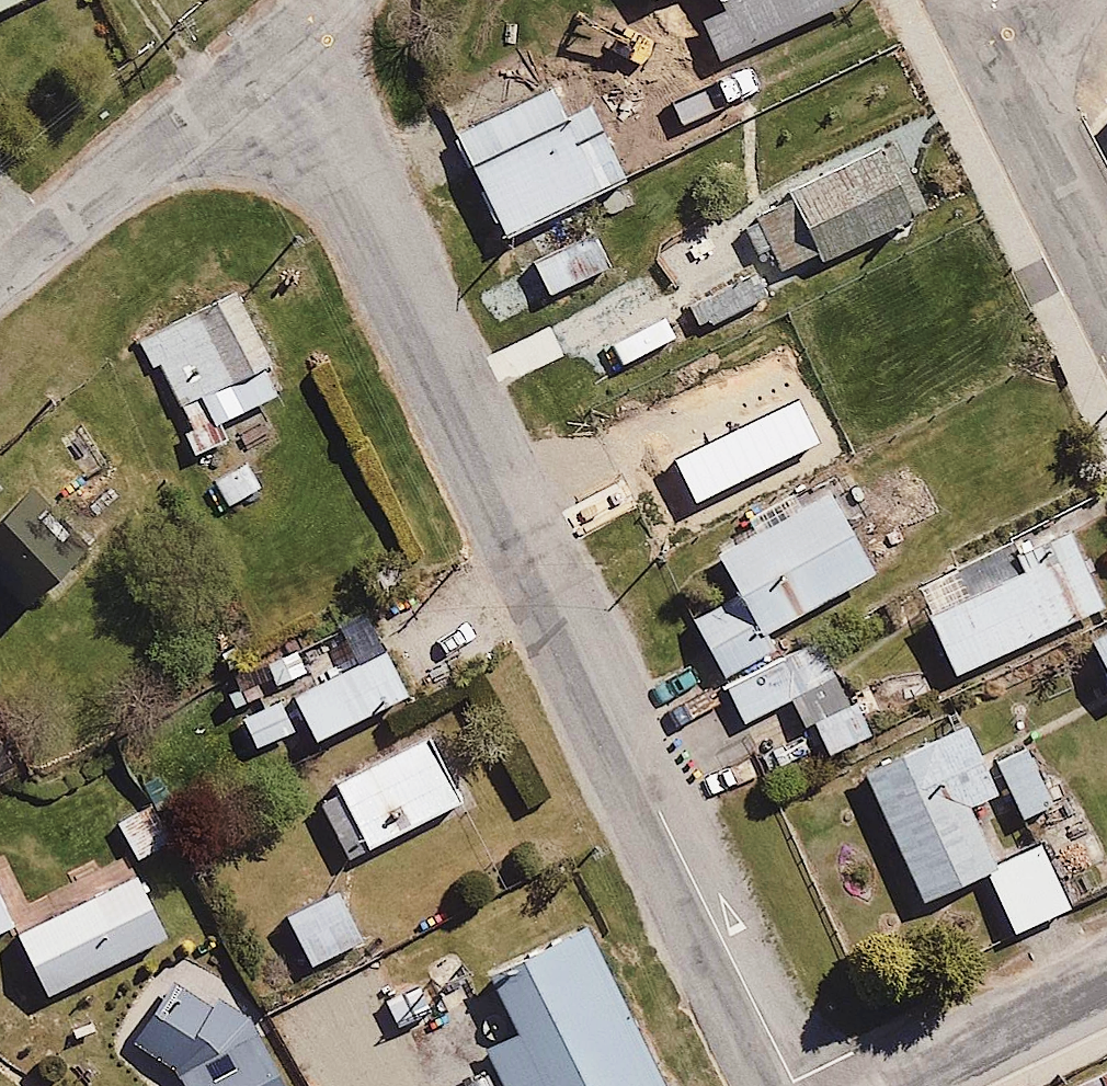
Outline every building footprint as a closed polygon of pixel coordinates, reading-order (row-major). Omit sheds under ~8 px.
[(31,0),(0,0),(0,15),(31,0)] [(724,18),(706,26),(722,63),(849,9),(845,0),(716,0),(724,18)] [(566,112),(556,89),(456,134),(505,243),(637,184),(598,97),(566,112)] [(922,206),(887,139),(739,217),(775,284),(922,206)] [(610,271),(587,229),(525,262),(548,305),(610,271)] [(774,292),(729,232),(667,278),(711,338),(774,292)] [(243,285),(141,337),(196,444),(298,393),(243,285)] [(145,515),(93,455),(13,524),(66,584),(145,515)] [(876,571),(831,490),(720,552),(741,590),(693,618),(750,720),(836,672),(803,611),(876,571)] [(956,572),(913,594),(959,681),(1106,604),(1106,601),(1063,516),(1008,544),(1021,569),(969,596),(956,572)] [(1088,636),(1106,679),(1106,628),(1088,636)] [(307,733),(312,743),(411,702),(390,649),(242,709),(260,752),(307,733)] [(10,740),(0,722),(0,745),(10,740)] [(991,782),(964,727),(864,772),(925,906),(987,878),(996,871),(962,795),(991,782)] [(434,728),(311,788),(349,865),(472,804),(434,728)] [(1030,751),(994,767),(1020,825),(1056,809),(1030,751)] [(115,815),(131,857),(221,823),(204,780),(115,815)] [(996,871),(987,878),(1014,939),(1075,912),(1046,847),(1004,866),(996,871)] [(14,933),(45,998),(172,937),(140,872),(14,933)] [(338,884),(285,909),(306,951),(358,926),(338,884)] [(511,972),(569,1085),(708,1085),(622,916),(511,972)] [(130,1054),(180,1079),(180,1085),(297,1085),(233,959),(142,1005),(130,1054)] [(415,967),(376,990),(399,1030),(438,1007),(415,967)] [(1082,1080),(1085,1085),(1106,1085),(1106,1068),(1082,1080)]
